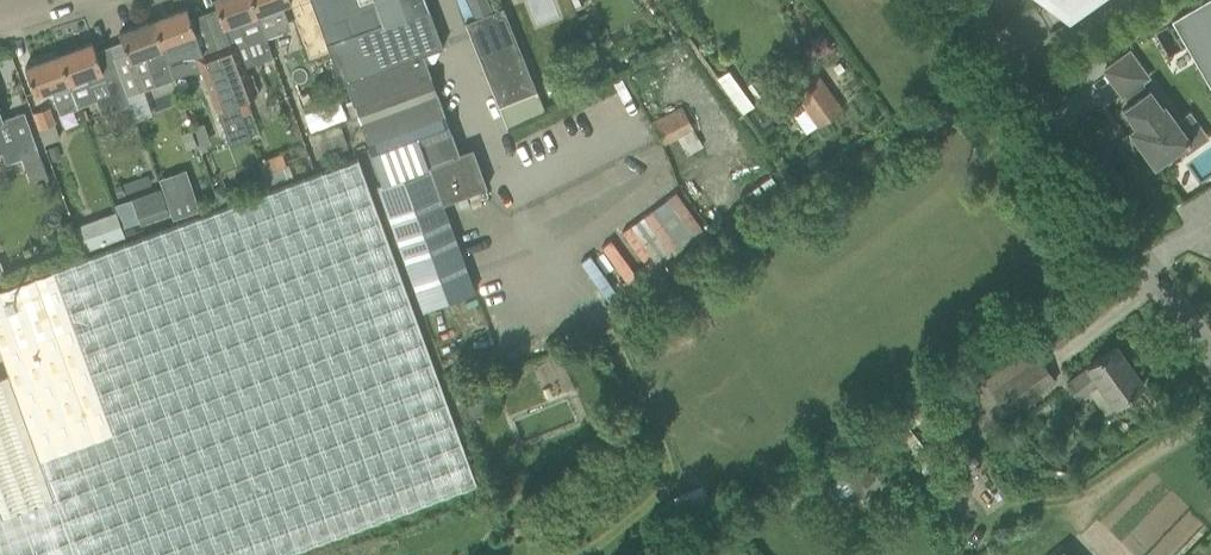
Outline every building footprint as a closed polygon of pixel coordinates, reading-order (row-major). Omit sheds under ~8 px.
[(218,48),(217,48),(237,102),(257,95),(244,61),(269,52),(264,38),(250,0),(214,0),(230,43),(218,48)] [(264,38),(291,28),(283,6),(292,3),(291,0),(250,0),(264,38)] [(311,1),(330,52),(341,84),(346,82),(383,184),(378,186),(423,310),(476,291),(442,204),(443,203),(487,187),(473,148),(459,153),(423,54),(443,47),(426,0),(311,0),(311,1)] [(1170,16),(1210,86),(1210,0),(1198,0),(1170,16)] [(311,1),(290,9),(308,60),(330,52),(311,1)] [(187,7),(150,21),(165,60),(194,49),(216,111),(217,110),(230,146),(250,138),(237,102),(217,48),(203,54),(187,7)] [(466,23),(499,105),(508,127),(545,111),(537,91),(504,8),(466,23)] [(130,60),(115,65),(127,96),(157,85),(172,80),(165,60),(150,21),(119,32),(127,54),(130,60)] [(92,42),(59,54),(78,107),(97,100),(104,98),(117,93),(122,107),(129,104),(127,96),(115,65),(109,68),(103,70),(100,64),(92,42)] [(1148,77),(1129,51),(1104,70),(1122,95),(1124,94),(1131,103),(1124,108),(1137,126),(1130,131),(1155,165),(1189,140),(1164,106),(1162,108),(1149,90),(1148,91),(1141,82),(1148,77)] [(25,66),(33,89),(36,96),(51,90),(60,114),(78,107),(59,54),(25,66)] [(818,75),(795,91),(819,127),(842,111),(818,75)] [(56,123),(50,107),(32,113),(44,144),(60,138),(54,124),(56,123)] [(4,152),(8,162),(31,154),(30,150),(39,147),(25,111),(4,119),(0,108),(0,153),(4,152)] [(653,123),(658,133),(664,145),(693,130),(682,108),(653,123)] [(202,124),(190,128),(190,129),(196,145),(197,148),(209,144),(202,124)] [(190,129),(181,133),(186,149),(196,145),(190,129)] [(343,133),(318,142),(324,157),(349,148),(343,133)] [(57,146),(47,149),(51,162),(61,158),(57,146)] [(279,554),(474,483),(357,161),(0,291),(0,339),(13,375),(0,380),(0,554),(279,554)] [(282,167),(264,174),(268,186),(287,179),(282,167)] [(188,183),(166,192),(176,218),(198,210),(188,183)] [(222,184),(211,188),(217,203),(233,197),(229,188),(222,184)] [(122,185),(114,188),(118,199),(126,196),(122,185)] [(131,200),(114,206),(116,212),(122,228),(139,222),(140,226),(168,216),(159,190),(131,200)] [(639,221),(672,256),(704,227),(671,192),(639,221)] [(122,228),(116,212),(74,228),(82,250),(124,235),(122,228)] [(1031,346),(977,386),(985,398),(981,401),(997,422),(1056,381),(1039,357),(1031,346)] [(1077,398),(1088,389),(1104,413),(1114,406),(1143,385),(1115,347),(1066,383),(1077,398)] [(462,403),(460,404),(465,419),(488,411),(482,396),(462,403)] [(964,448),(932,404),(920,413),(952,457),(964,448)] [(861,458),(842,470),(855,491),(875,478),(861,458)]
